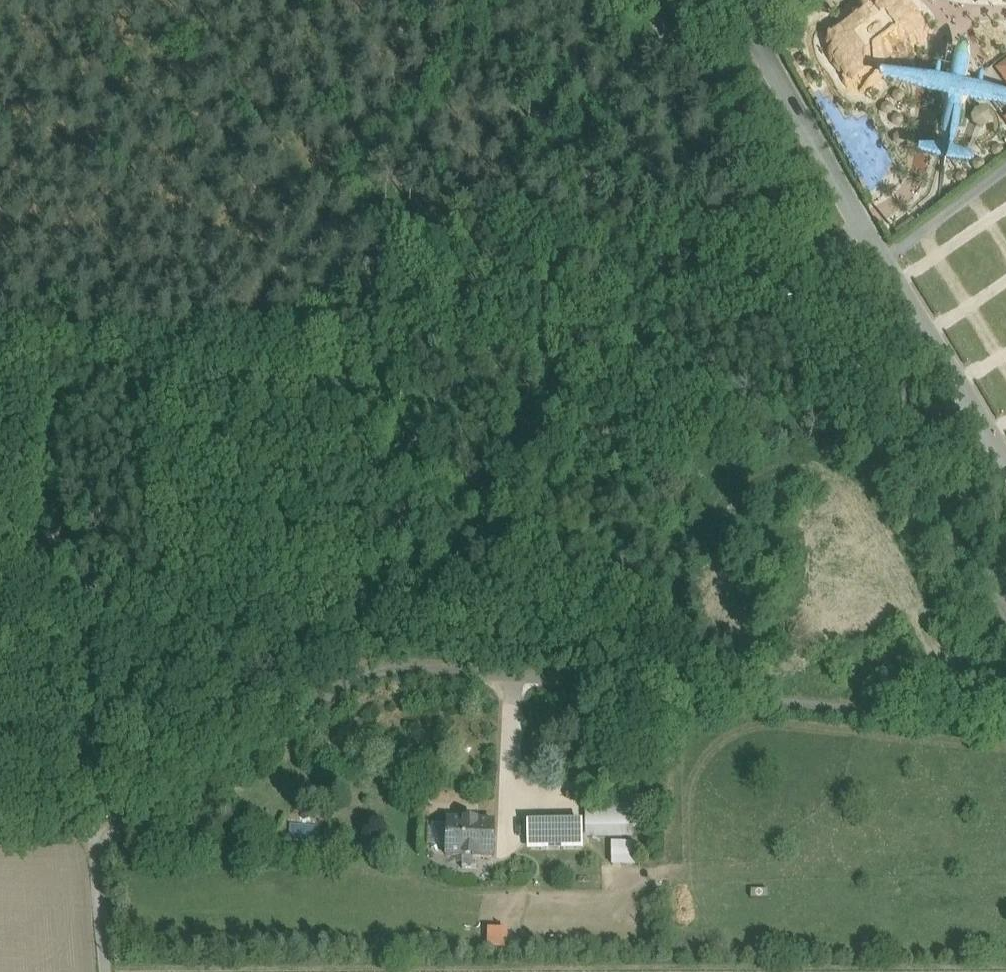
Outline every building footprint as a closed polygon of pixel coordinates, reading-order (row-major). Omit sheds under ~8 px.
[(825,47),(848,90),(854,91),(866,95),(890,74),(913,51),(926,33),(916,10),(906,0),(865,0),(850,11),(827,31),(824,42),(825,47)] [(995,71),(1005,85),(1005,63),(995,71)] [(635,811),(587,812),(588,838),(635,837),(635,811)] [(492,822),(449,820),(447,856),(463,857),(463,869),(475,870),(476,857),(491,858),(492,822)] [(581,844),(581,823),(528,823),(529,845),(581,844)] [(637,842),(610,842),(610,865),(637,865),(637,842)]
